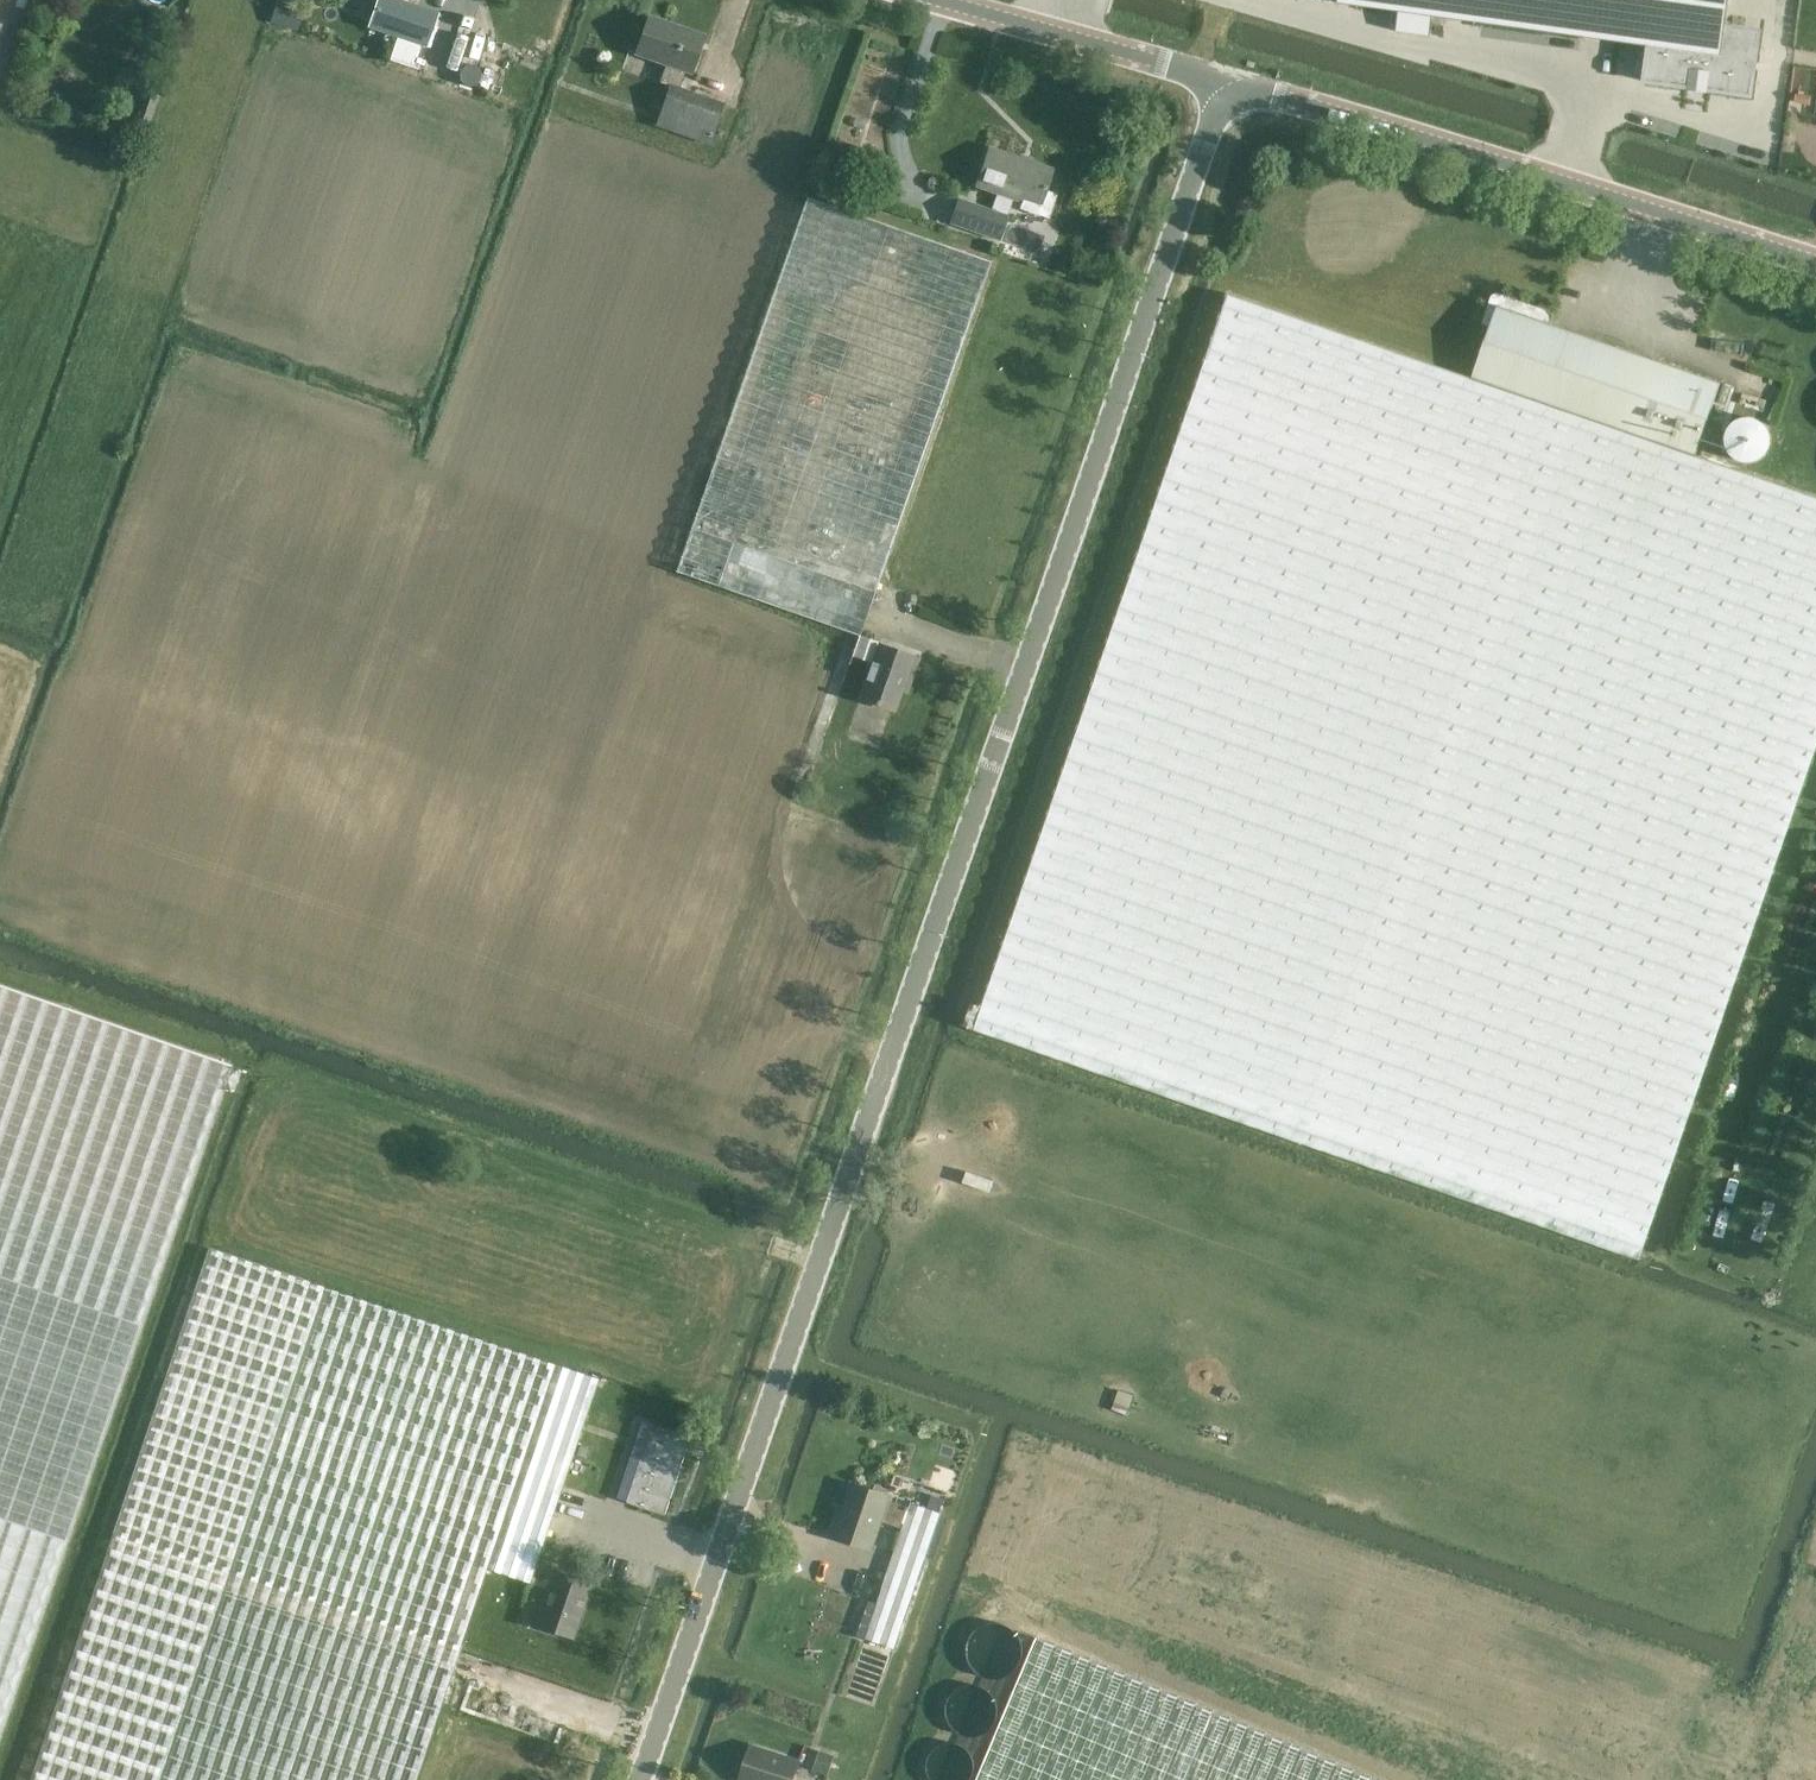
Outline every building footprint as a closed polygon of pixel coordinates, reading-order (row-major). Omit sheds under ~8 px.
[(367,27),(397,37),(389,60),(411,67),(419,45),(426,47),(439,11),(409,0),(377,0),(367,27)] [(1336,2),(1649,45),(1644,81),(1688,87),(1688,91),(1704,93),(1705,90),(1750,96),(1759,32),(1724,27),(1728,0),(1336,0),(1336,2)] [(648,16),(636,53),(666,63),(660,82),(667,85),(655,125),(710,144),(724,102),(679,87),(685,70),(690,72),(703,35),(648,16)] [(110,131),(142,143),(159,96),(147,91),(134,127),(114,119),(110,131)] [(948,224),(1000,241),(1009,215),(1007,215),(1013,198),(1021,201),(1019,209),(1048,219),(1056,194),(1044,190),(1052,168),(989,147),(976,186),(997,193),(992,210),(957,198),(948,224)] [(676,571),(859,636),(991,261),(807,197),(695,517),(676,571)] [(1636,1260),(1815,741),(1815,497),(1694,455),(1719,382),(1548,323),(1549,321),(1550,316),(1548,312),(1543,310),(1500,295),(1496,294),(1491,296),(1489,301),(1484,315),(1491,317),(1470,377),(1227,293),(972,1029),(1636,1260)] [(1746,460),(1775,458),(1773,422),(1728,424),(1729,446),(1746,445),(1746,460)] [(859,699),(893,711),(905,676),(911,678),(917,659),(878,645),(879,642),(859,636),(852,657),(872,663),(859,699)] [(75,1011),(0,985),(0,1735),(231,1065),(75,1011)] [(486,1569),(530,1582),(598,1379),(208,1247),(29,1779),(416,1779),(486,1569)] [(652,1427),(647,1442),(687,1456),(692,1440),(652,1427)] [(647,1442),(642,1457),(682,1471),(687,1456),(647,1442)] [(642,1457),(637,1472),(676,1486),(682,1471),(642,1457)] [(637,1472),(632,1488),(671,1501),(676,1486),(637,1472)] [(839,1516),(832,1536),(870,1549),(880,1520),(902,1527),(909,1506),(887,1499),(888,1495),(853,1483),(842,1517),(839,1516)] [(632,1488),(627,1503),(666,1516),(671,1501),(632,1488)] [(940,1512),(911,1501),(866,1638),(894,1647),(940,1512)] [(589,1584),(553,1572),(536,1624),(572,1635),(589,1584)] [(987,1677),(999,1675),(1008,1670),(1015,1661),(1018,1651),(1017,1640),(1012,1630),(1003,1623),(993,1620),(982,1621),(972,1626),(964,1634),(961,1645),(962,1656),(967,1667),(976,1674),(987,1677)] [(1029,1636),(968,1779),(1374,1779),(1029,1636)] [(958,1731),(969,1732),(979,1729),(987,1721),(991,1711),(991,1700),(986,1690),(976,1683),(964,1681),(953,1685),(944,1693),(940,1704),(942,1716),(948,1725),(958,1731)] [(967,1776),(971,1765),(969,1754),(963,1746),(955,1741),(946,1740),(937,1742),(929,1748),(924,1757),(924,1769),(929,1779),(931,1779),(963,1779),(967,1776)] [(798,1762),(750,1746),(740,1779),(742,1779),(792,1779),(798,1762)]
